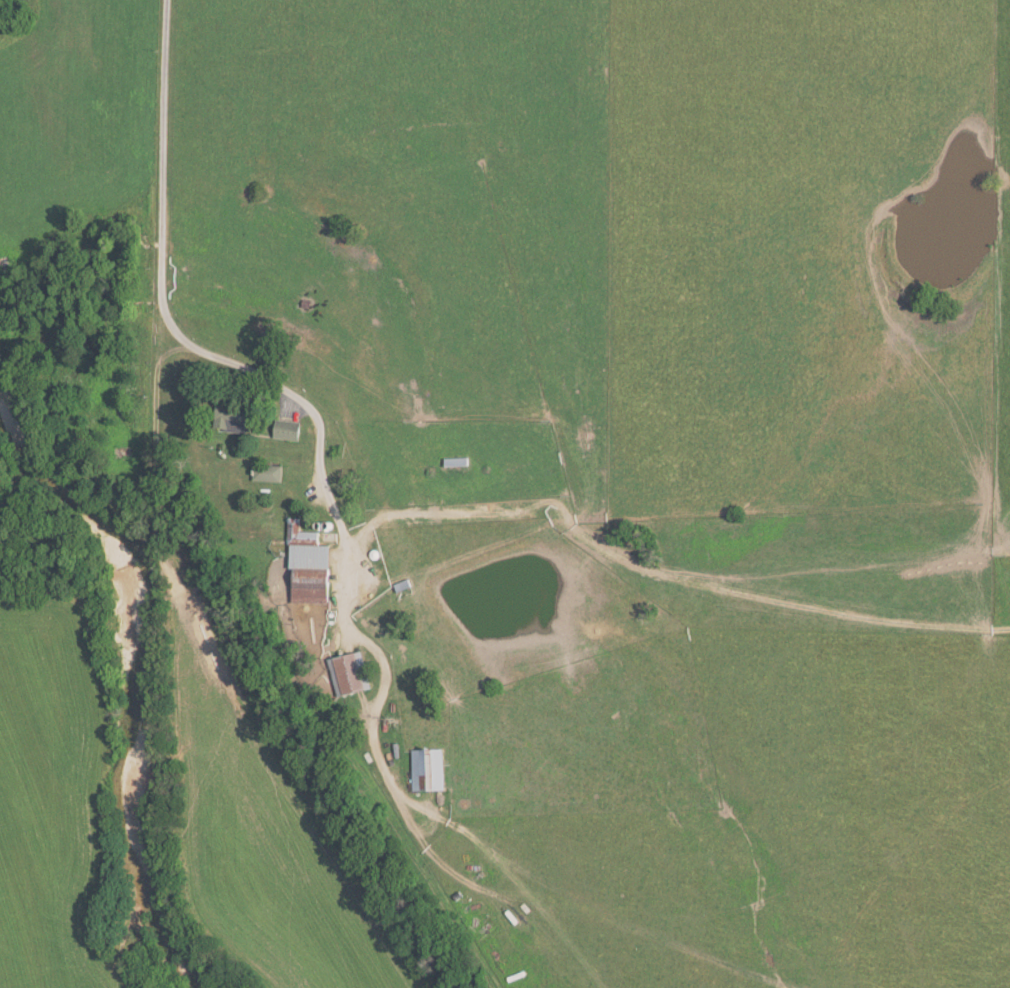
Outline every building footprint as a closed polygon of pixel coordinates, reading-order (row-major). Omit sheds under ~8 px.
[(245,432),(246,422),(255,423),(257,407),(218,403),(215,429),(245,432)] [(275,436),(299,441),(303,423),(278,418),(275,436)] [(282,464),(254,464),(254,481),(282,481),(282,464)] [(331,545),(319,544),(320,532),(298,531),(299,518),(289,518),(288,568),(294,568),(293,603),(329,603),(331,545)] [(330,659),(339,697),(371,689),(362,651),(330,659)] [(443,790),(444,748),(413,748),(412,790),(443,790)]
